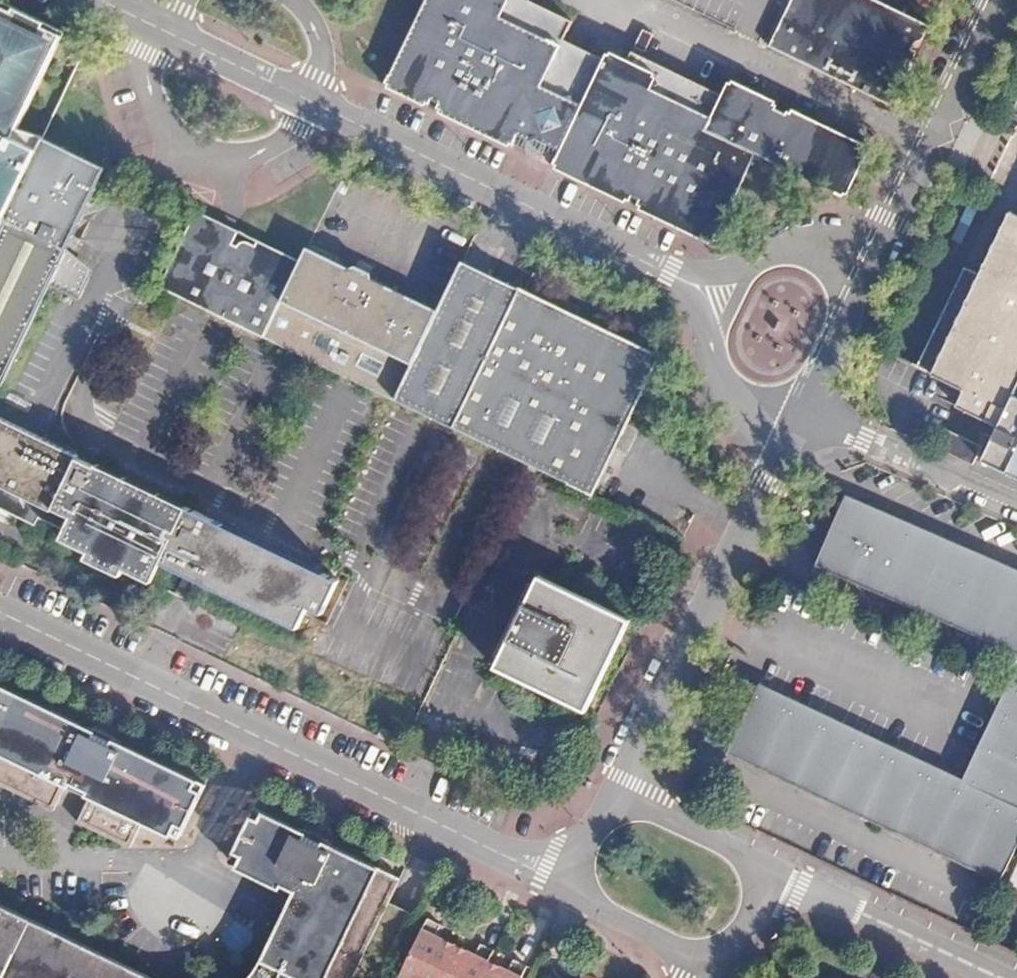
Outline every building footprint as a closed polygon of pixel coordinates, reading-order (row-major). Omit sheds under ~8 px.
[(385,85),(427,105),(431,96),(439,100),(435,109),(513,146),(525,120),(564,139),(552,165),(628,201),(633,191),(642,195),(637,205),(712,241),(757,152),(844,194),(866,148),(788,110),(785,117),(775,112),(778,105),(728,80),(720,97),(629,54),(626,62),(606,52),(592,83),(552,64),(571,22),(527,0),(425,0),(385,85)] [(709,27),(722,0),(652,0),(709,27)] [(709,27),(764,54),(788,4),(790,0),(722,0),(709,27)] [(788,4),(764,54),(883,112),(913,52),(904,47),(907,43),(911,45),(919,41),(925,27),(871,0),(790,0),(788,4)] [(63,37),(0,7),(0,131),(12,137),(63,37)] [(652,36),(641,31),(633,49),(643,54),(652,36)] [(439,100),(431,96),(427,105),(435,109),(439,100)] [(564,139),(525,120),(513,146),(552,165),(564,139)] [(0,131),(0,224),(37,149),(0,131)] [(0,224),(0,380),(49,282),(63,253),(106,168),(43,137),(37,149),(0,224)] [(642,195),(633,191),(628,201),(637,205),(642,195)] [(971,196),(959,221),(970,226),(982,202),(971,196)] [(1010,208),(981,271),(932,374),(965,389),(958,403),(957,407),(999,426),(983,460),(1016,477),(1016,364),(1016,363),(1016,360),(1016,211),(1010,208)] [(299,264),(195,212),(158,288),(262,339),(299,264)] [(307,247),(299,264),(262,339),(394,400),(439,311),(373,279),(363,296),(330,279),(338,262),(307,247)] [(91,267),(63,253),(49,282),(76,296),(91,267)] [(464,261),(439,311),(394,400),(591,494),(626,417),(626,416),(656,351),(515,285),(503,310),(475,297),(487,272),(464,261)] [(349,267),(338,262),(330,279),(363,296),(373,279),(372,270),(358,264),(349,267)] [(914,365),(932,374),(981,271),(963,262),(914,365)] [(515,285),(487,272),(475,297),(503,310),(515,285)] [(665,364),(656,360),(648,377),(658,381),(665,364)] [(32,523),(37,514),(44,518),(74,458),(76,453),(0,415),(0,507),(32,523)] [(941,441),(938,445),(974,461),(981,448),(945,431),(941,441)] [(74,458),(44,518),(61,527),(56,537),(86,551),(83,557),(118,574),(122,568),(148,581),(158,561),(170,537),(163,533),(166,526),(174,530),(185,506),(93,461),(91,465),(74,458)] [(816,559),(1016,649),(1016,564),(849,488),(816,559)] [(311,568),(185,506),(174,530),(158,561),(294,629),(305,606),(319,614),(336,581),(311,568)] [(174,530),(166,526),(163,533),(170,537),(174,530)] [(621,627),(626,617),(534,573),(528,584),(536,588),(528,606),(520,602),(489,665),(581,710),(613,644),(605,641),(613,623),(621,627)] [(536,588),(528,584),(520,602),(528,606),(536,588)] [(621,627),(613,623),(605,641),(613,644),(621,627)] [(56,804),(71,776),(83,782),(95,788),(81,816),(135,843),(150,814),(187,832),(213,780),(127,738),(111,730),(96,723),(0,677),(0,778),(56,804)] [(736,756),(1003,878),(1016,848),(1016,681),(1009,678),(964,775),(769,685),(736,756)] [(394,734),(377,726),(372,736),(389,744),(394,734)] [(407,873),(342,842),(327,834),(311,827),(262,803),(234,856),(296,885),(301,888),(297,897),(260,970),(255,977),(356,977),(407,873)] [(1002,884),(1016,891),(1016,855),(1002,884)] [(0,903),(0,977),(156,977),(0,903)] [(425,921),(398,977),(439,977),(453,949),(437,941),(432,938),(438,927),(425,921)] [(453,949),(439,977),(479,977),(486,965),(491,953),(477,947),(472,958),(466,955),(453,949)] [(486,965),(479,977),(520,977),(525,969),(512,963),(506,975),(495,969),(486,965)] [(578,965),(573,975),(572,977),(598,977),(597,975),(578,965)]
